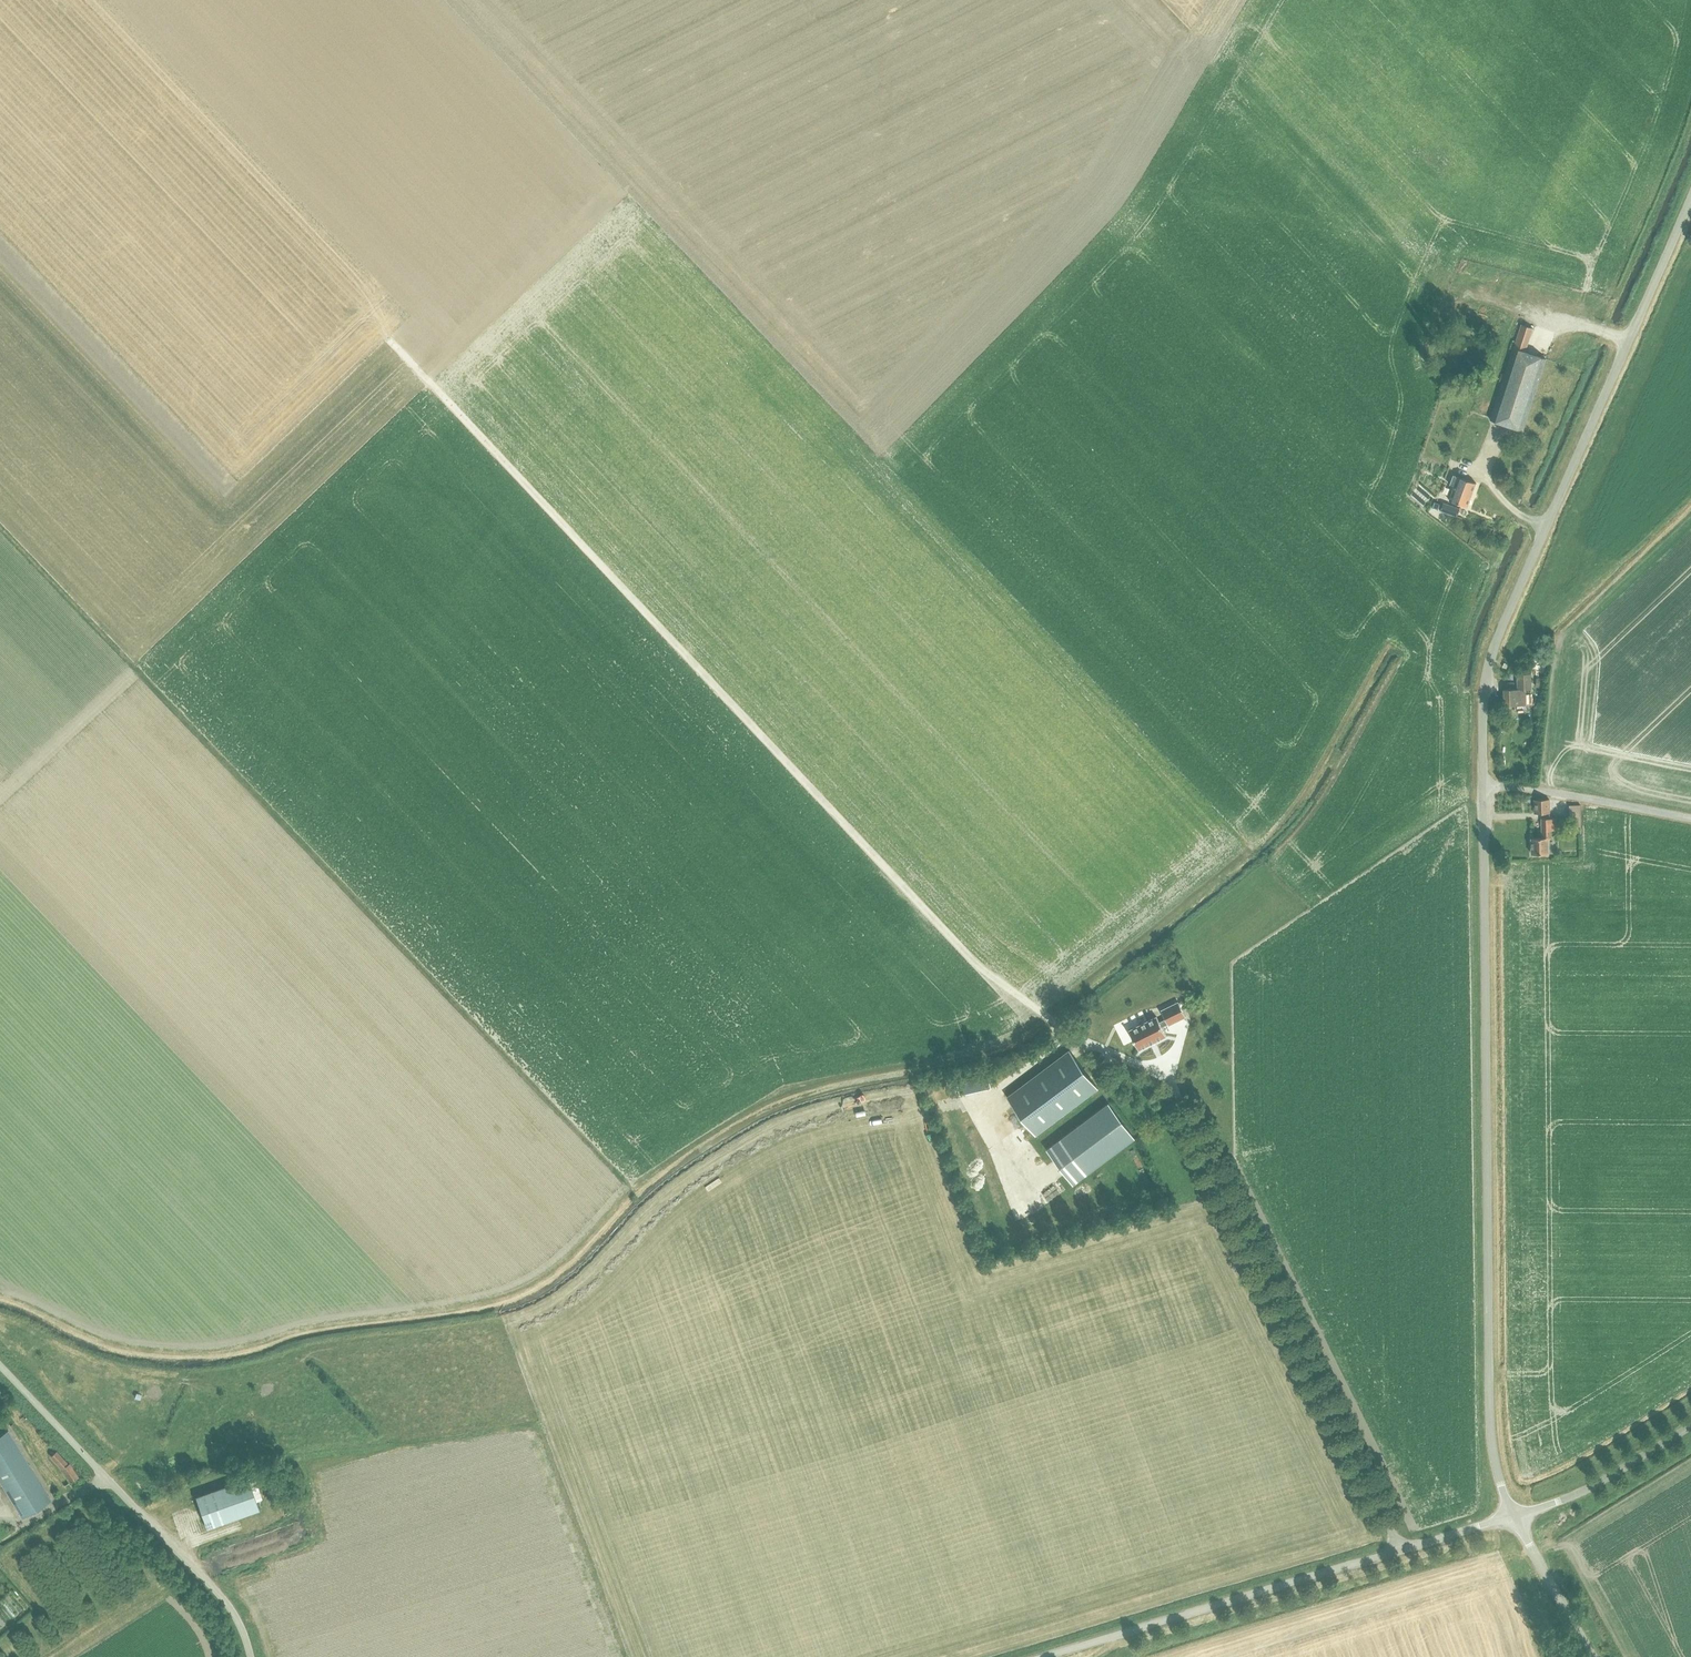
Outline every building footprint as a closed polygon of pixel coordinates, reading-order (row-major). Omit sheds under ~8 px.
[(1515,339),(1489,419),(1521,430),(1545,358),(1524,351),(1527,343),(1532,328),(1520,324),(1515,339)] [(1467,506),(1476,483),(1454,475),(1450,485),(1454,486),(1449,500),(1467,506)] [(1441,510),(1457,516),(1460,508),(1443,502),(1441,510)] [(1504,689),(1505,705),(1526,705),(1525,689),(1531,689),(1531,673),(1518,673),(1518,689),(1504,689)] [(1534,799),(1534,813),(1550,812),(1549,799),(1534,799)] [(1580,826),(1580,804),(1569,804),(1569,826),(1580,826)] [(1531,838),(1531,853),(1548,853),(1547,838),(1550,838),(1550,830),(1555,830),(1555,819),(1541,820),(1542,837),(1531,838)] [(1178,1002),(1161,1010),(1166,1019),(1168,1023),(1168,1025),(1186,1016),(1178,1002)] [(1157,1016),(1129,1030),(1139,1049),(1166,1036),(1162,1026),(1168,1023),(1166,1019),(1160,1022),(1157,1016)] [(1036,1135),(1086,1098),(1098,1088),(1070,1051),(1008,1097),(1036,1135)] [(956,1079),(960,1094),(991,1087),(988,1072),(956,1079)] [(1108,1103),(1047,1149),(1073,1184),(1135,1138),(1108,1103)] [(51,1500),(8,1430),(0,1435),(0,1481),(22,1517),(51,1500)] [(71,1482),(78,1477),(69,1463),(68,1463),(56,1451),(51,1457),(62,1468),(71,1482)] [(196,1496),(207,1528),(260,1509),(248,1478),(196,1496)]
